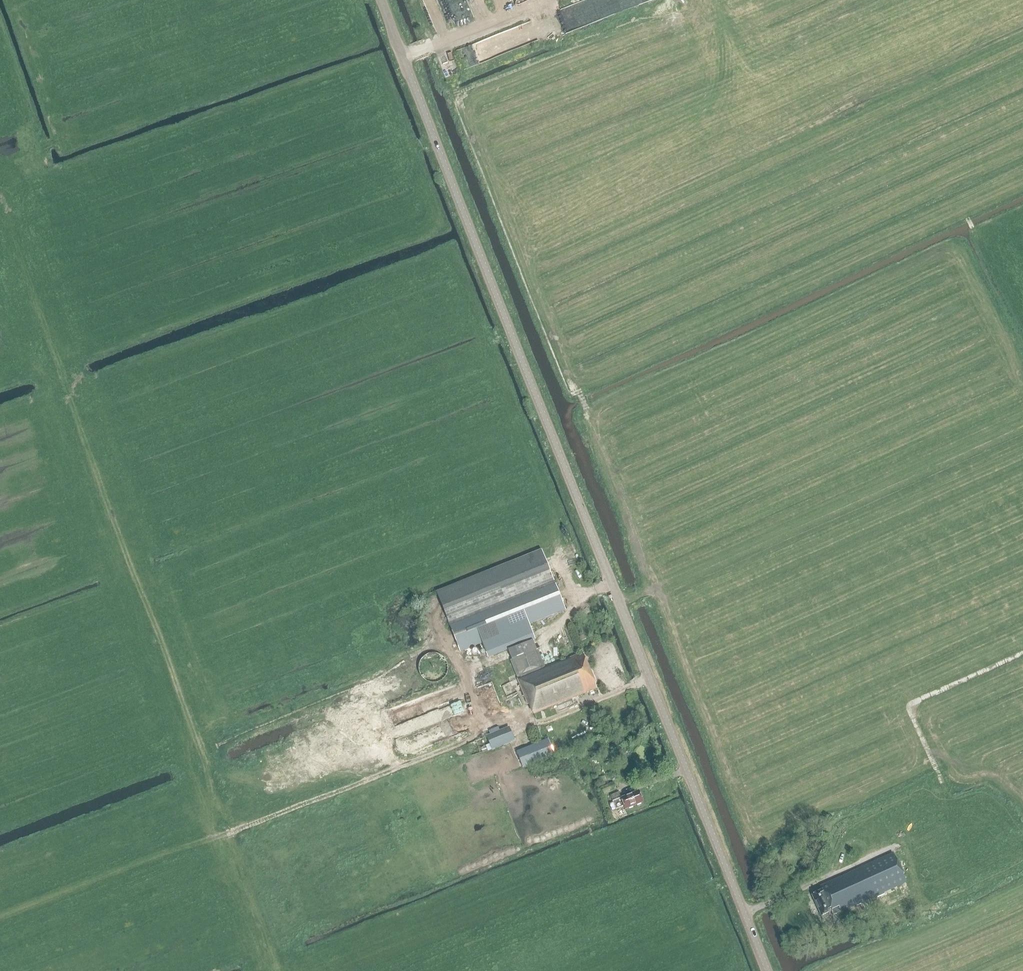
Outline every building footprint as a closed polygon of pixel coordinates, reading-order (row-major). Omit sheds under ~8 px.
[(441,21),(434,0),(427,0),(435,23),(441,21)] [(457,51),(463,68),(493,57),(487,41),(457,51)] [(565,609),(541,550),(435,591),(459,651),(481,642),(487,657),(533,639),(527,624),(565,609)] [(516,679),(520,689),(521,689),(528,706),(530,705),(533,714),(597,689),(582,652),(544,667),(536,649),(509,660),(516,679)] [(430,654),(428,654),(426,655),(425,656),(424,656),(422,658),(421,659),(420,660),(419,662),(418,663),(418,665),(417,667),(417,668),(417,670),(417,672),(418,673),(418,674),(419,675),(420,677),(421,678),(422,680),(423,681),(425,681),(428,683),(430,683),(431,683),(432,683),(434,683),(435,683),(437,682),(439,682),(440,681),(441,680),(442,679),(443,678),(444,677),(444,676),(445,675),(445,674),(446,672),(446,671),(446,670),(446,668),(446,667),(446,665),(446,664),(445,663),(445,662),(444,661),(443,660),(442,659),(441,657),(440,656),(438,655),(436,655),(435,654),(433,654),(431,654),(430,654)] [(509,742),(509,744),(514,742),(507,726),(499,730),(495,732),(490,734),(484,736),(490,750),(509,742)] [(554,755),(548,739),(516,752),(522,767),(554,755)] [(606,794),(615,790),(613,784),(603,788),(606,794)] [(643,803),(638,791),(612,801),(613,802),(616,809),(623,806),(625,810),(643,803)] [(892,853),(819,886),(820,890),(811,894),(820,915),(830,911),(832,915),(905,882),(892,853)]
